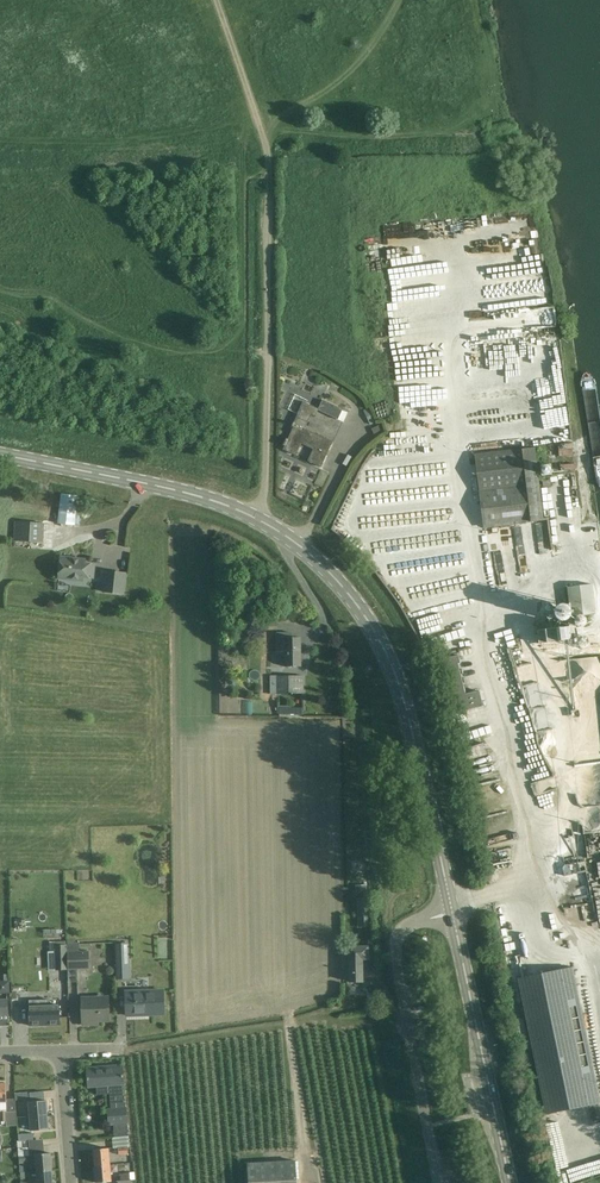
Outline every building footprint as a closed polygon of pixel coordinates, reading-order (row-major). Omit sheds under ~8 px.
[(568,418),(561,362),(546,364),(550,403),(548,403),(549,411),(556,410),(557,419),(568,418)] [(322,400),(318,409),(319,409),(318,410),(338,419),(343,409),(322,400)] [(285,446),(283,449),(295,455),(301,441),(315,448),(309,461),(321,467),(326,456),(333,442),(305,429),(311,415),(315,417),(318,410),(319,409),(318,409),(303,402),(286,438),(283,445),(285,446)] [(376,422),(369,408),(363,410),(370,425),(376,422)] [(380,425),(372,429),(374,434),(382,430),(380,425)] [(557,444),(559,456),(574,454),(572,442),(557,444)] [(543,520),(534,448),(476,455),(485,527),(543,520)] [(78,495),(61,493),(58,523),(75,525),(78,495)] [(44,523),(16,521),(15,540),(43,542),(44,523)] [(85,560),(61,557),(58,581),(84,583),(84,578),(92,579),(94,565),(84,564),(85,560)] [(125,573),(105,571),(103,592),(123,594),(125,573)] [(595,613),(592,584),(567,587),(571,616),(595,613)] [(539,630),(537,630),(539,644),(547,643),(557,641),(574,639),(572,626),(557,628),(556,621),(544,622),(544,625),(538,626),(539,630)] [(292,637),(292,633),(277,633),(277,651),(285,651),(285,667),(301,667),(300,637),(293,638),(293,637),(292,637)] [(458,655),(440,660),(452,714),(483,706),(479,691),(465,694),(458,664),(460,663),(458,655)] [(291,676),(277,676),(277,694),(291,693),(303,693),(303,675),(291,676)] [(278,705),(277,714),(292,714),(303,714),(303,707),(291,707),(291,706),(278,705)] [(466,761),(486,754),(482,743),(462,749),(466,761)] [(580,810),(581,817),(599,814),(599,806),(580,810)] [(367,885),(356,885),(356,898),(368,897),(367,885)] [(368,927),(368,916),(360,916),(361,927),(368,927)] [(66,969),(65,941),(56,941),(56,969),(66,969)] [(129,978),(128,943),(115,944),(116,978),(129,978)] [(368,951),(368,946),(350,946),(350,982),(362,981),(362,959),(373,959),(373,951),(368,951)] [(88,968),(87,952),(68,952),(69,969),(88,968)] [(518,978),(546,1114),(556,1112),(599,1103),(599,1101),(572,967),(518,978)] [(10,981),(0,981),(0,993),(10,993),(10,981)] [(164,1014),(163,990),(125,991),(126,1015),(127,1015),(127,1013),(151,1012),(151,1015),(164,1014)] [(82,997),(82,1022),(82,1025),(98,1025),(98,1021),(109,1021),(108,1000),(98,1000),(98,997),(82,997)] [(49,1000),(29,1000),(30,1026),(60,1024),(59,1005),(50,1005),(49,1000)] [(87,1071),(88,1086),(110,1085),(112,1109),(108,1109),(109,1124),(127,1123),(123,1068),(87,1071)] [(30,1116),(47,1115),(46,1100),(28,1102),(30,1116)] [(17,1111),(0,1111),(0,1122),(6,1121),(6,1126),(18,1125),(17,1111)] [(30,1116),(27,1116),(27,1124),(30,1124),(31,1131),(37,1130),(49,1129),(47,1115),(30,1116)] [(26,1172),(20,1172),(18,1143),(28,1143),(28,1141),(34,1140),(33,1133),(18,1134),(19,1141),(17,1142),(20,1172),(26,1172)] [(29,1155),(28,1143),(18,1143),(20,1172),(26,1172),(25,1163),(29,1162),(28,1155),(29,1155)] [(93,1149),(95,1166),(110,1165),(109,1148),(93,1149)] [(36,1171),(52,1169),(50,1153),(35,1154),(36,1171)] [(297,1160),(248,1163),(249,1182),(298,1182),(297,1160)] [(110,1165),(95,1166),(96,1182),(111,1181),(110,1165)] [(52,1169),(36,1171),(37,1182),(53,1182),(52,1169)] [(129,1172),(120,1173),(121,1181),(118,1181),(118,1182),(132,1182),(132,1180),(130,1180),(129,1172)]
